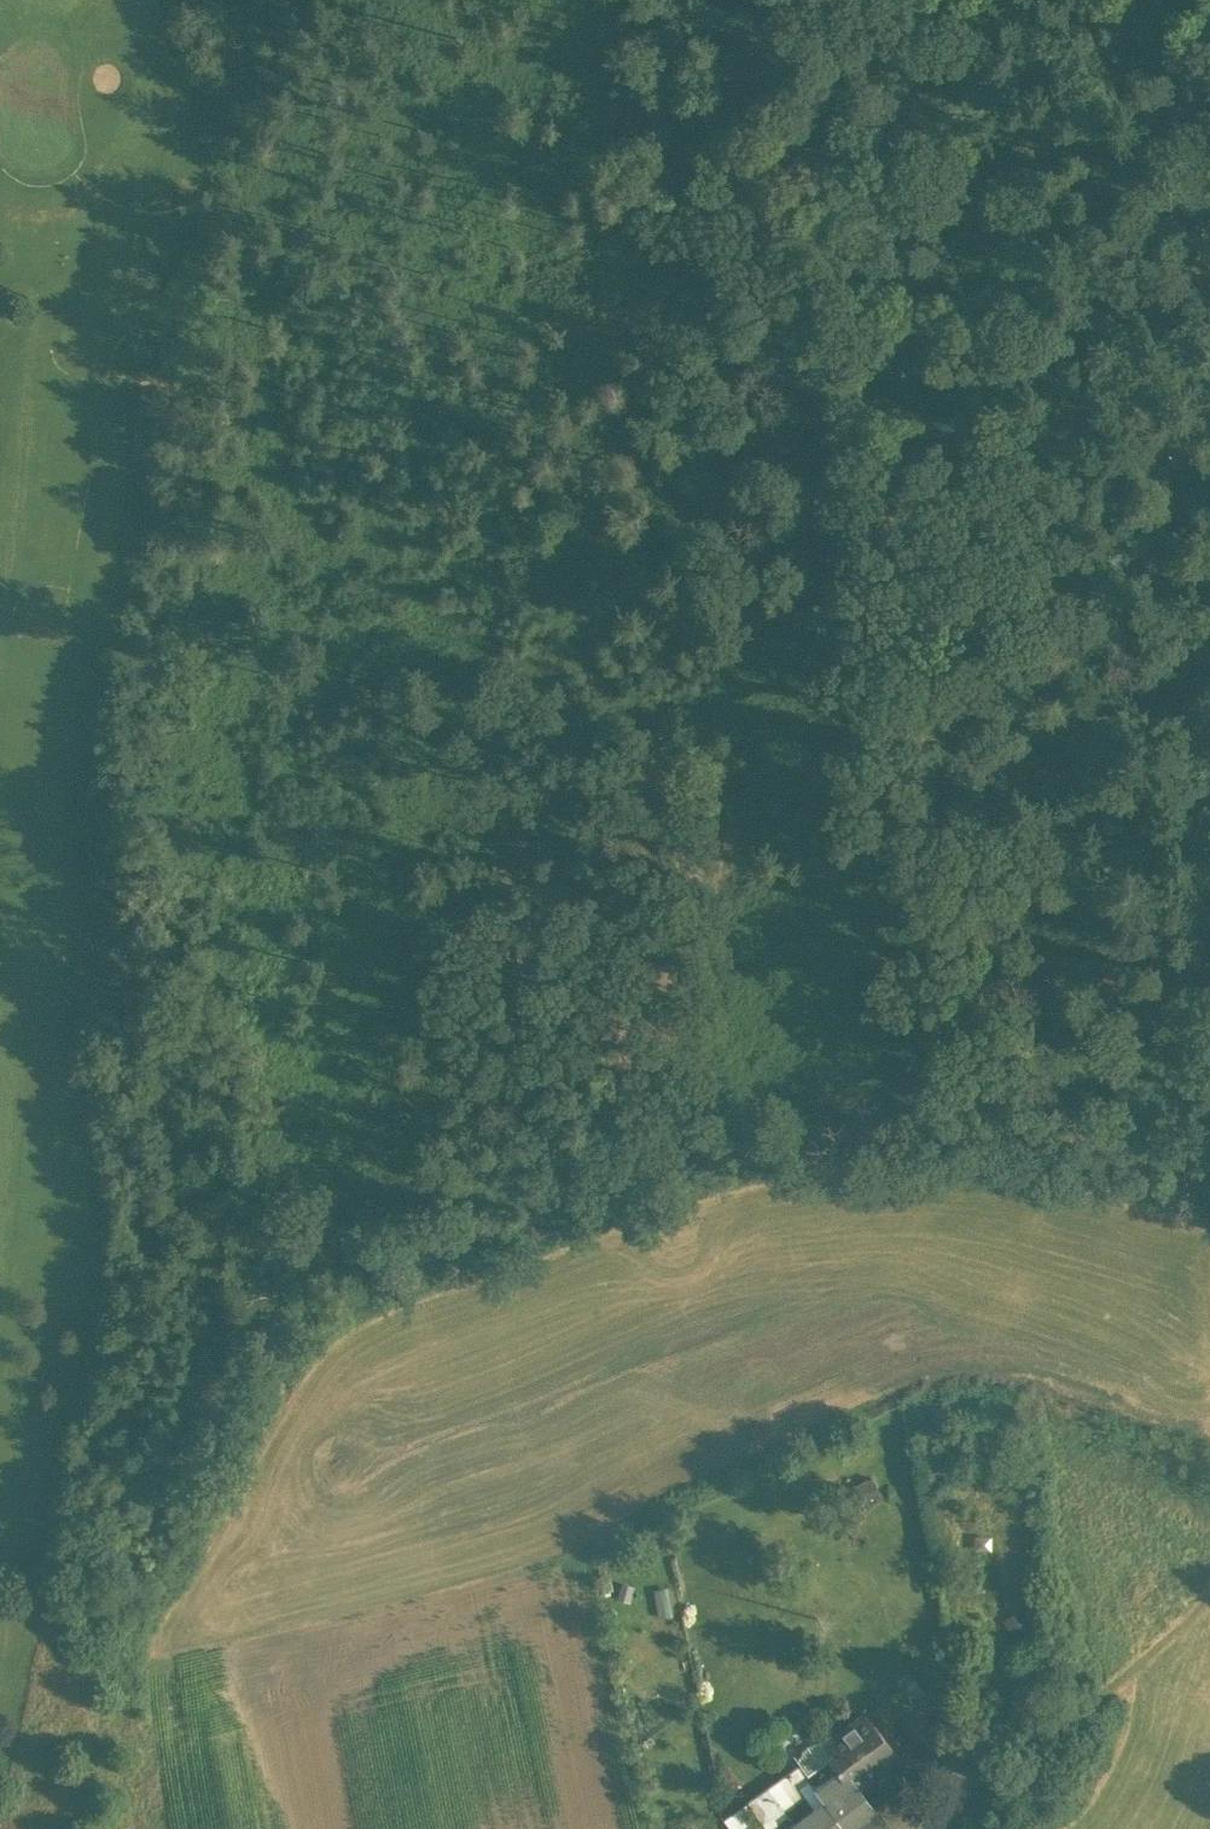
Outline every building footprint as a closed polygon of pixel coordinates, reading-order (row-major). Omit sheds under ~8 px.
[(922,1712),(903,1687),(878,1706),(916,1756),(929,1746),(910,1721),(922,1712)] [(829,1740),(824,1733),(793,1755),(799,1764),(798,1765),(807,1777),(844,1828),(848,1828),(874,1810),(875,1809),(858,1785),(898,1756),(866,1714),(829,1740)] [(798,1765),(768,1786),(777,1799),(807,1777),(798,1765)] [(807,1777),(777,1799),(772,1802),(781,1814),(786,1811),(799,1828),(844,1828),(807,1777)] [(768,1786),(748,1800),(766,1826),(781,1814),(772,1802),(777,1799),(768,1786)] [(753,1818),(743,1803),(725,1816),(734,1828),(737,1828),(753,1818)] [(848,1828),(882,1828),(886,1826),(874,1810),(848,1828)]
